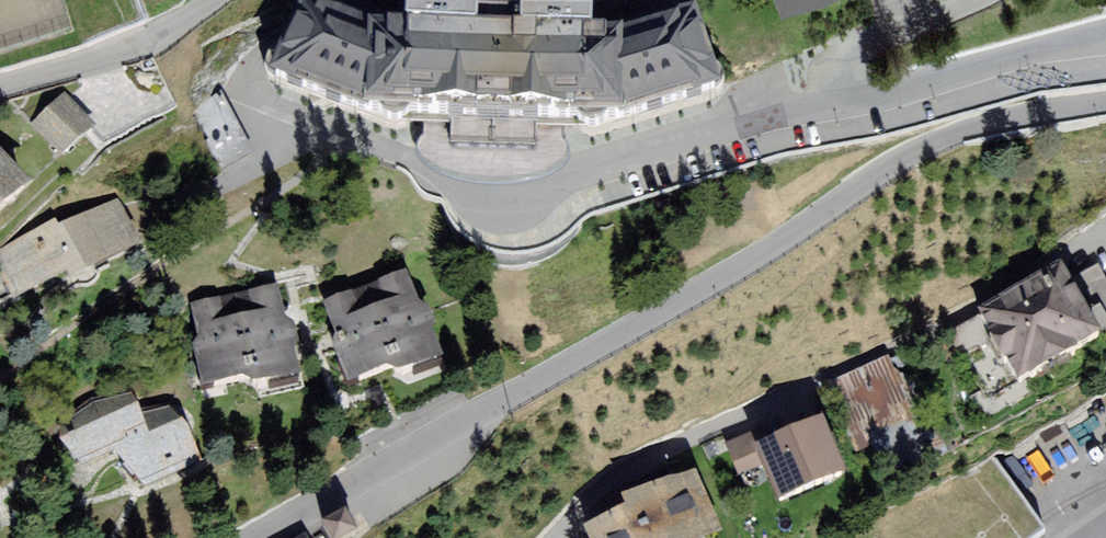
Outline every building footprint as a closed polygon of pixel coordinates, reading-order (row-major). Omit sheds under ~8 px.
[(383,27),(299,0),(269,82),(371,125),(448,130),(448,149),(533,153),(533,132),(627,134),(733,105),(703,16),(608,37),(383,27)] [(554,25),(622,0),(545,0),(554,25)] [(789,14),(826,0),(783,0),(789,14)] [(254,156),(224,95),(202,106),(232,167),(254,156)] [(69,99),(34,131),(67,168),(103,136),(69,99)] [(0,147),(0,214),(33,184),(0,147)] [(0,251),(0,259),(24,308),(146,250),(119,194),(0,251)] [(986,319),(1026,385),(1100,341),(1061,275),(986,319)] [(415,276),(328,305),(356,390),(443,361),(415,276)] [(283,289),(187,311),(209,404),(304,382),(283,289)] [(132,391),(60,424),(80,466),(121,448),(138,486),(204,456),(186,417),(151,433),(132,391)] [(774,451),(764,455),(769,465),(788,508),(852,479),(828,426),(774,451)] [(765,431),(732,446),(745,476),(769,465),(764,455),(774,451),(765,431)] [(692,481),(624,510),(629,520),(588,537),(716,537),(692,481)] [(345,517),(324,528),(330,537),(351,537),(355,536),(345,517)]
